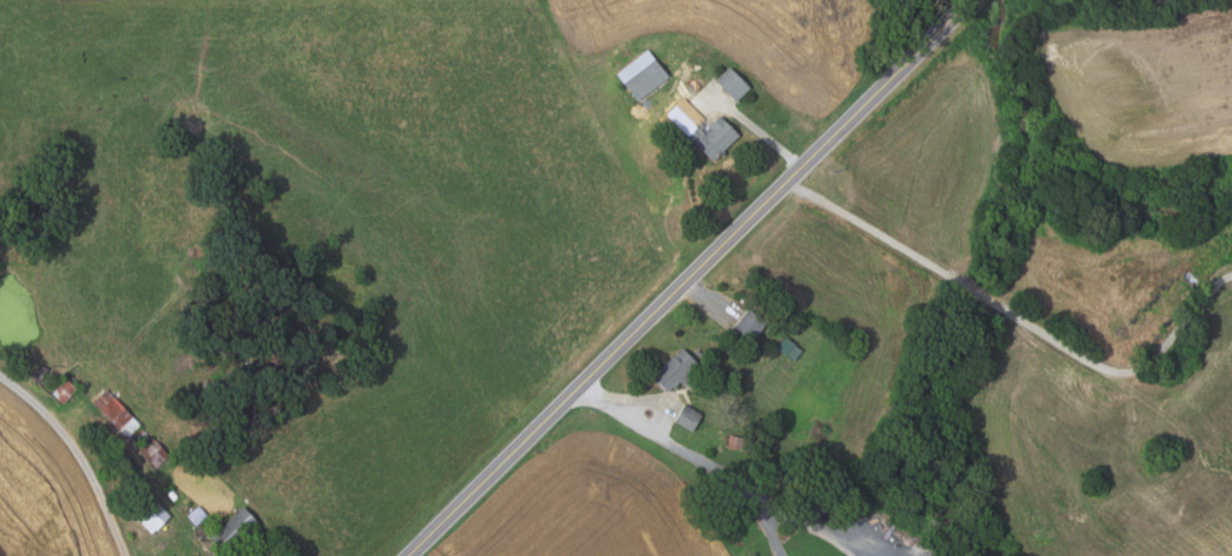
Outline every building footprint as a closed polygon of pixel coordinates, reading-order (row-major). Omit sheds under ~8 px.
[(668,75),(647,48),(616,72),(637,99),(668,75)] [(715,81),(728,66),(751,87),(738,101),(715,81)] [(713,160),(739,136),(720,116),(707,128),(702,122),(688,135),(713,160)] [(732,332),(749,309),(767,322),(750,345),(732,332)] [(777,347),(785,336),(802,349),(794,361),(777,347)] [(667,392),(651,376),(682,347),(698,364),(690,371),(693,375),(684,384),(680,380),(667,392)] [(234,368),(251,361),(256,369),(238,376),(234,368)] [(51,393),(66,378),(76,388),(60,403),(51,393)] [(93,399),(105,388),(140,425),(128,437),(93,399)] [(685,404),(703,415),(692,432),(674,421),(685,404)] [(754,440),(750,452),(727,447),(731,434),(754,440)] [(156,469),(138,447),(152,435),(170,457),(156,469)] [(178,496),(173,499),(168,493),(172,490),(178,496)] [(169,515),(151,533),(134,515),(143,507),(136,501),(146,491),(169,515)] [(194,525),(187,514),(199,505),(208,516),(194,525)] [(210,537),(243,507),(258,522),(226,554),(210,537)]
